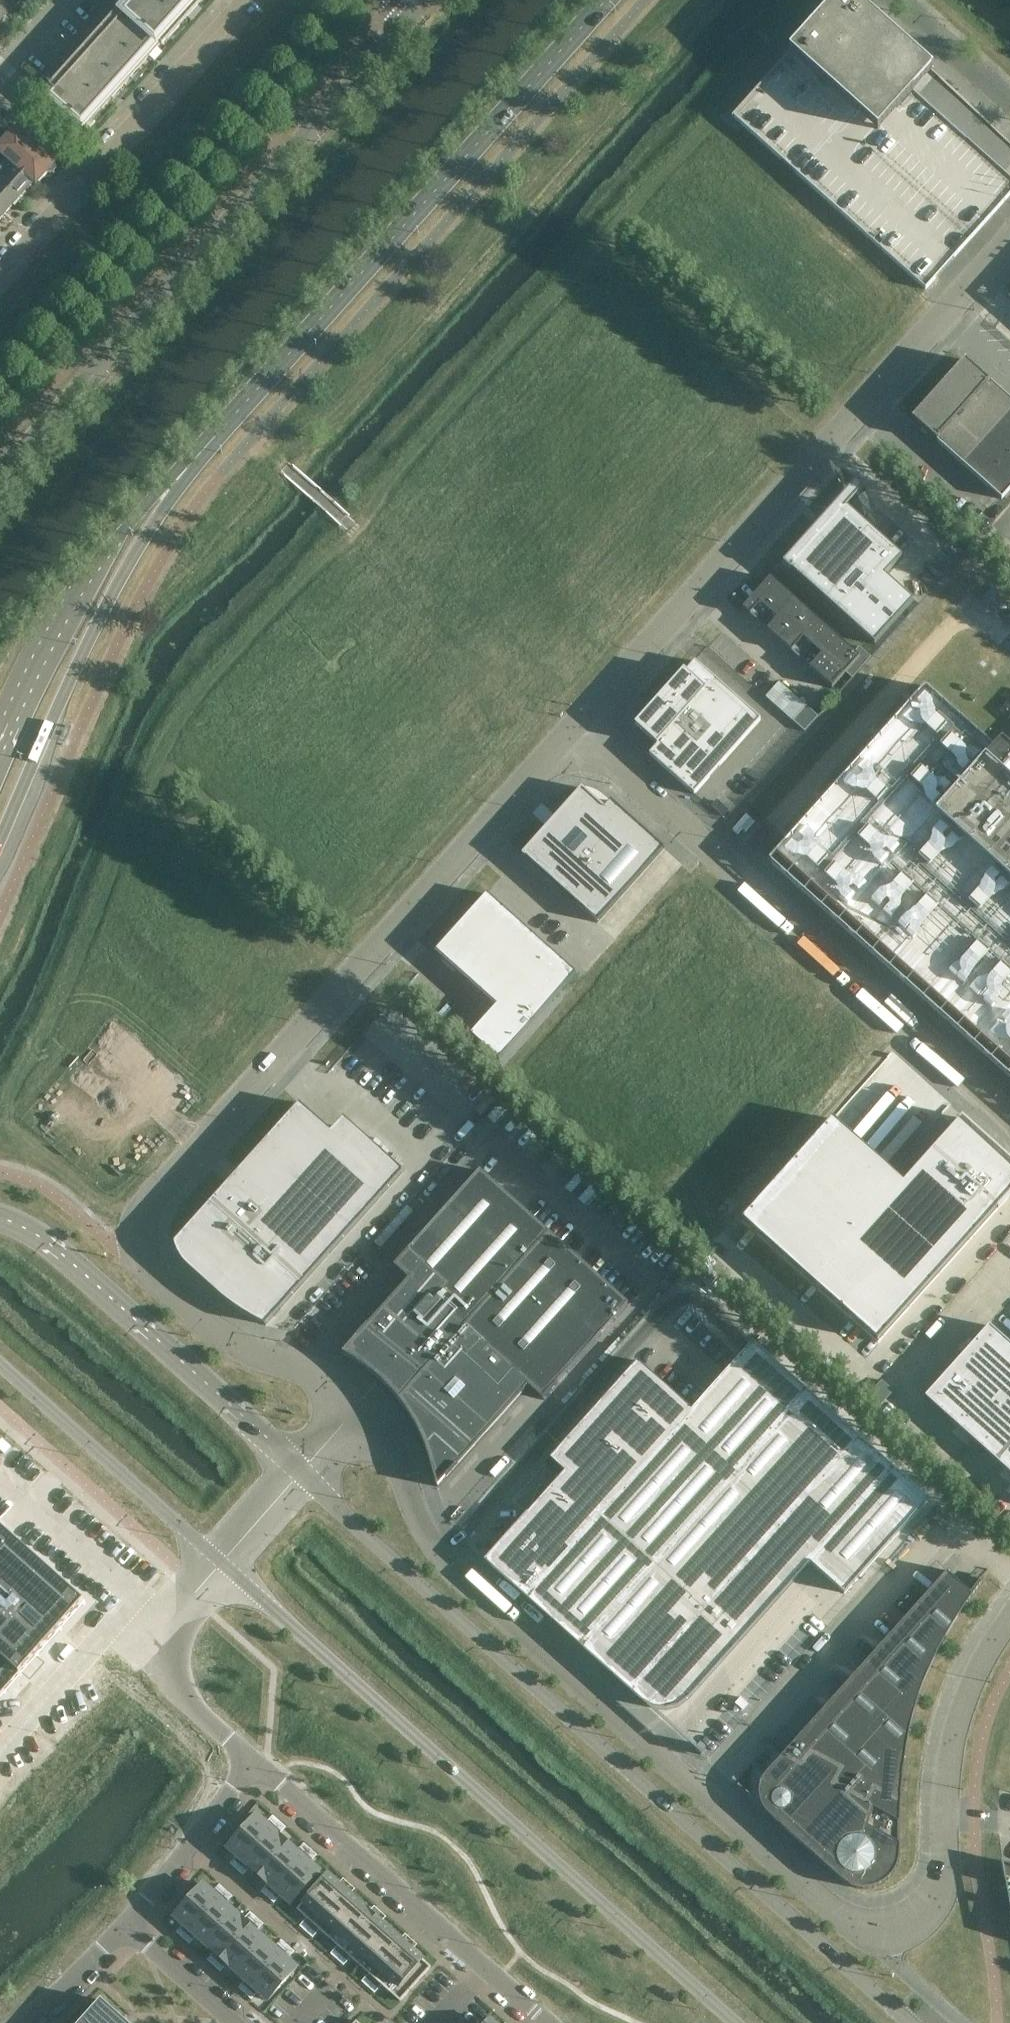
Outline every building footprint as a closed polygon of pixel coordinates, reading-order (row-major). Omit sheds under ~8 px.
[(51,96),(87,128),(202,0),(137,0),(51,96)] [(733,117),(926,289),(1009,195),(1009,142),(854,0),(838,0),(733,117)] [(10,12),(0,2),(0,24),(10,12)] [(7,159),(33,182),(36,185),(48,172),(51,174),(58,167),(40,151),(45,146),(37,139),(33,138),(31,139),(30,141),(17,130),(0,149),(0,152),(7,159)] [(0,167),(0,181),(19,198),(33,182),(7,159),(0,167)] [(5,214),(19,198),(0,181),(0,210),(5,214)] [(965,360),(912,419),(1001,499),(1009,489),(1009,400),(965,360)] [(835,492),(849,505),(867,486),(854,473),(835,492)] [(885,575),(902,557),(847,507),(843,504),(826,523),(821,529),(794,560),(789,556),(783,564),(790,570),(791,569),(874,644),(913,601),(885,575)] [(859,657),(770,578),(762,587),(763,588),(764,587),(768,591),(750,611),(800,656),(798,658),(832,688),(859,657)] [(694,794),(695,794),(761,719),(695,661),(638,725),(659,744),(649,754),(694,794)] [(781,678),(768,693),(806,728),(819,714),(781,678)] [(769,861),(1009,1077),(1009,746),(1002,739),(994,747),(925,686),(769,861)] [(598,923),(664,848),(611,800),(604,808),(582,788),(522,855),(598,923)] [(748,832),(757,821),(747,813),(734,829),(740,834),(744,829),(748,832)] [(487,893),(436,950),(496,1005),(493,1008),(478,1025),(477,1027),(470,1034),(478,1040),(499,1059),(576,974),(487,893)] [(228,1182),(175,1242),(196,1260),(189,1268),(209,1286),(219,1294),(228,1302),(238,1309),(257,1320),(265,1324),(403,1171),(357,1130),(344,1143),(299,1103),(239,1171),(228,1182)] [(962,1118),(949,1133),(948,1132),(932,1150),(903,1182),(833,1118),(741,1220),(878,1342),(998,1209),(1009,1195),(1009,1161),(962,1118)] [(409,1278),(342,1353),(349,1356),(358,1362),(372,1373),(389,1389),(403,1405),(411,1416),(419,1430),(427,1449),(434,1471),(437,1486),(527,1385),(543,1399),(629,1302),(480,1170),(394,1266),(409,1278)] [(710,1272),(703,1281),(710,1287),(717,1278),(710,1272)] [(925,1397),(926,1397),(1009,1473),(1009,1344),(990,1326),(989,1325),(925,1397)] [(929,1499),(752,1340),(692,1408),(637,1359),(549,1458),(564,1471),(499,1545),(496,1547),(495,1551),(493,1554),(493,1558),(493,1561),(494,1565),(496,1569),(498,1572),(500,1574),(641,1701),(653,1708),(666,1710),(678,1706),(689,1699),(810,1563),(845,1594),(929,1499)] [(83,1602),(0,1528),(0,1695),(83,1602)] [(951,1570),(948,1570),(767,1772),(761,1781),(759,1792),(761,1803),(764,1811),(775,1820),(844,1881),(848,1884),(861,1887),(875,1886),(886,1881),(894,1872),(898,1866),(900,1820),(903,1772),(909,1731),(919,1695),(928,1672),(945,1637),(963,1606),(983,1580),(982,1579),(971,1593),(948,1573),(951,1570)] [(258,1845),(272,1829),(256,1814),(242,1830),(258,1845)] [(273,1859),(288,1843),(272,1829),(258,1845),(273,1859)] [(244,1861),(258,1845),(242,1830),(227,1846),(244,1861)] [(289,1873),(303,1857),(288,1843),(273,1859),(289,1873)] [(273,1859),(258,1845),(244,1861),(259,1875),(273,1859)] [(320,1871),(303,1857),(289,1873),(305,1887),(320,1871)] [(275,1889),(289,1873),(273,1859),(259,1875),(275,1889)] [(1002,1860),(1009,1905),(1009,1863),(1002,1860)] [(291,1903),(305,1887),(289,1873),(275,1889),(291,1903)] [(313,1923),(344,1889),(328,1874),(297,1909),(313,1923)] [(219,1897),(203,1883),(188,1899),(204,1913),(219,1897)] [(329,1937),(360,1903),(344,1889),(313,1923),(329,1937)] [(220,1928),(234,1911),(219,1897),(204,1913),(220,1928)] [(204,1913),(188,1899),(174,1915),(190,1929),(204,1913)] [(344,1951),(375,1917),(360,1903),(329,1937),(344,1951)] [(250,1925),(234,1911),(220,1928),(236,1941),(250,1925)] [(206,1944),(220,1928),(204,1913),(190,1929),(206,1944)] [(360,1965),(391,1930),(375,1917),(344,1951),(360,1965)] [(251,1955),(265,1939),(250,1925),(236,1941),(251,1955)] [(221,1957),(236,1941),(220,1928),(206,1944),(221,1957)] [(376,1979),(406,1944),(391,1930),(360,1965),(376,1979)] [(267,1969),(281,1953),(265,1939),(251,1955),(267,1969)] [(237,1971),(251,1955),(236,1941),(221,1957),(237,1971)] [(418,1965),(423,1959),(406,1944),(376,1979),(392,1994),(397,1988),(402,1982),(407,1976),(413,1971),(418,1965)] [(283,1984),(297,1968),(281,1953),(267,1969),(283,1984)] [(267,1969),(251,1955),(237,1971),(252,1985),(267,1969)] [(426,1972),(431,1966),(423,1959),(418,1965),(426,1972)] [(421,1978),(426,1972),(418,1965),(413,1971),(421,1978)] [(283,1984),(267,1969),(252,1985),(268,2000),(283,1984)] [(421,1978),(413,1971),(407,1976),(416,1984),(421,1978)] [(416,1984),(407,1976),(402,1982),(411,1989),(416,1984)] [(411,1989),(402,1982),(397,1988),(405,1995),(411,1989)] [(405,1995),(397,1988),(392,1994),(400,2001),(405,1995)] [(80,2022),(128,2022),(101,1999),(80,2022)]
